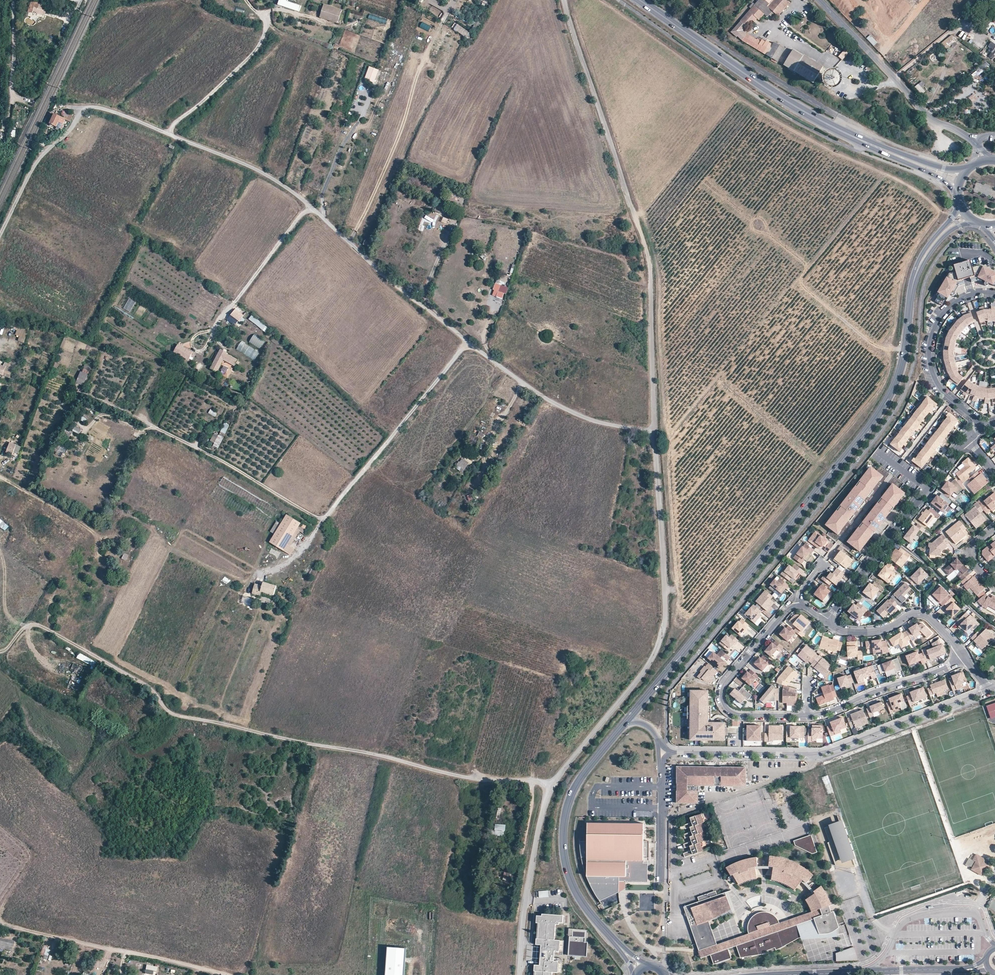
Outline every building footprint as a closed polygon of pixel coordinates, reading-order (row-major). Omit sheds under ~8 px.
[(301,5),(287,2),(288,0),(280,0),(278,6),(300,11),(301,5)] [(757,19),(758,20),(763,14),(765,11),(766,12),(769,14),(772,11),(777,16),(789,2),(787,0),(775,0),(770,5),(764,0),(759,0),(754,5),(753,4),(750,7),(751,9),(740,21),(730,32),(736,37),(737,37),(742,41),(763,53),(767,56),(777,62),(785,49),(775,42),(773,45),(769,43),(766,41),(765,42),(761,40),(760,41),(757,39),(756,40),(746,34),(742,30),(746,26),(751,20),(754,16),(757,19)] [(40,3),(38,10),(47,12),(49,6),(40,3)] [(343,10),(323,3),(318,17),(339,24),(343,10)] [(386,23),(387,20),(370,15),(369,19),(386,23)] [(457,24),(453,29),(466,38),(470,33),(457,24)] [(952,34),(941,43),(945,48),(956,39),(952,34)] [(874,46),(878,43),(870,35),(866,38),(874,46)] [(984,52),(994,60),(994,53),(992,51),(994,48),(989,45),(984,52)] [(838,57),(842,60),(849,53),(844,50),(838,57)] [(795,72),(814,84),(823,69),(805,57),(804,58),(793,51),(784,65),(796,72),(795,72)] [(921,95),(925,92),(919,84),(915,87),(921,95)] [(66,120),(55,115),(50,125),(62,131),(64,127),(63,127),(66,120)] [(435,210),(442,214),(445,207),(438,204),(435,210)] [(961,270),(964,279),(970,277),(968,268),(973,267),(971,260),(954,265),(956,271),(961,270)] [(968,268),(970,277),(972,281),(982,279),(986,281),(985,283),(985,284),(986,285),(987,285),(988,285),(989,282),(994,285),(994,273),(979,265),(973,267),(968,268)] [(939,296),(936,301),(942,305),(945,299),(947,300),(951,294),(953,295),(954,295),(955,294),(955,293),(955,292),(953,290),(955,287),(965,283),(964,279),(961,270),(956,271),(950,273),(937,295),(939,296)] [(495,283),(492,296),(504,299),(507,286),(495,283)] [(124,308),(130,312),(135,302),(129,298),(124,308)] [(980,308),(976,310),(980,321),(984,320),(988,320),(988,308),(984,308),(984,307),(980,308)] [(970,323),(975,321),(971,310),(967,312),(962,313),(963,314),(960,316),(967,325),(970,323)] [(236,311),(235,312),(243,319),(245,318),(236,311)] [(243,319),(235,312),(231,316),(240,323),(243,319)] [(251,316),(248,320),(267,331),(270,327),(251,316)] [(952,324),(962,332),(964,329),(968,326),(967,325),(960,316),(957,319),(957,318),(954,321),(952,324)] [(959,335),(962,332),(952,324),(950,327),(947,330),(948,330),(947,333),(958,338),(959,335)] [(18,326),(15,335),(20,336),(19,341),(25,342),(28,328),(18,326)] [(943,344),(955,346),(956,342),(958,338),(947,333),(945,337),(944,336),(944,340),(943,344)] [(261,349),(265,341),(254,334),(249,342),(261,349)] [(236,350),(255,360),(259,352),(241,341),(236,350)] [(192,352),(177,344),(173,353),(188,361),(192,352)] [(955,350),(955,346),(943,344),(942,347),(942,351),(943,351),(943,355),(955,354),(955,350)] [(219,350),(210,369),(219,373),(224,362),(236,368),(240,360),(219,350)] [(943,362),(944,365),(956,362),(955,358),(955,354),(943,355),(943,358),(942,358),(943,362)] [(956,362),(944,365),(945,369),(946,373),(947,372),(949,375),(958,370),(959,369),(957,366),(956,362)] [(958,385),(964,377),(960,374),(958,370),(949,375),(951,378),(950,379),(953,382),(958,385)] [(85,381),(87,375),(82,373),(80,372),(78,379),(79,379),(84,381),(85,381)] [(972,382),(968,379),(961,389),(964,392),(967,394),(967,393),(971,395),(975,384),(972,382)] [(975,384),(971,395),(974,396),(974,397),(978,397),(981,398),(983,386),(979,385),(975,384)] [(988,386),(983,386),(981,398),(985,399),(989,399),(989,398),(993,398),(992,386),(988,386)] [(934,405),(936,403),(927,396),(923,402),(932,409),(934,405)] [(932,409),(923,402),(918,408),(927,415),(930,412),(932,409)] [(925,418),(927,415),(918,408),(914,414),(922,421),(925,418)] [(959,420),(950,413),(948,416),(946,420),(954,426),(959,420)] [(920,424),(923,421),(922,421),(914,414),(909,420),(918,427),(920,424)] [(954,426),(946,420),(946,419),(943,422),(941,425),(941,426),(950,432),(954,426)] [(916,429),(918,427),(909,420),(905,426),(913,433),(914,433),(916,429)] [(213,447),(220,449),(227,424),(223,423),(220,434),(213,432),(211,442),(214,442),(213,447)] [(75,426),(73,431),(79,434),(82,429),(75,426)] [(911,435),(913,433),(905,426),(900,432),(909,438),(911,435)] [(950,432),(941,426),(939,429),(937,431),(945,438),(950,432)] [(937,431),(936,431),(934,434),(932,437),(941,444),(945,438),(937,431)] [(909,438),(900,432),(896,438),(904,444),(904,445),(907,442),(909,439),(909,438)] [(941,444),(932,437),(930,440),(927,443),(928,443),(936,450),(941,444)] [(902,448),(904,444),(896,438),(895,438),(891,444),(900,450),(902,448)] [(10,441),(6,451),(13,453),(16,443),(10,441)] [(936,450),(928,443),(925,446),(923,449),(931,456),(932,456),(936,450)] [(927,462),(931,456),(923,449),(920,452),(918,455),(927,462)] [(927,462),(918,455),(916,459),(914,461),(922,468),(927,462)] [(968,457),(962,462),(965,465),(956,473),(963,482),(969,477),(971,476),(968,473),(976,466),(968,457)] [(464,470),(466,467),(459,463),(455,468),(459,471),(461,469),(464,470)] [(870,467),(826,525),(837,534),(882,476),(870,467)] [(971,476),(969,477),(972,480),(968,483),(976,492),(988,482),(981,473),(979,474),(977,471),(971,476)] [(955,478),(950,482),(948,480),(942,488),(951,495),(954,491),(957,493),(960,490),(961,490),(963,488),(955,478)] [(881,498),(877,503),(862,523),(858,528),(848,542),(859,551),(870,537),(874,532),(889,512),(893,507),(904,493),(892,484),(881,498)] [(952,500),(942,492),(939,496),(937,494),(931,502),(937,507),(939,504),(944,508),(948,503),(949,504),(952,500)] [(994,506),(994,492),(984,501),(983,500),(981,502),(979,504),(983,509),(984,510),(987,513),(991,510),(994,506)] [(983,509),(979,504),(977,502),(972,506),(974,508),(965,515),(976,528),(986,520),(980,513),(979,511),(983,509)] [(937,517),(940,513),(934,509),(931,512),(926,508),(922,513),(918,518),(927,525),(935,515),(937,517)] [(287,515),(270,542),(284,550),(287,544),(296,531),(299,525),(300,523),(287,515)] [(960,533),(963,531),(966,528),(960,520),(946,532),(956,544),(959,541),(957,538),(962,535),(960,533)] [(277,521),(271,531),(274,533),(280,523),(277,521)] [(920,535),(925,529),(925,528),(918,523),(916,526),(914,524),(904,537),(910,541),(916,533),(920,535)] [(302,527),(299,525),(296,531),(303,535),(306,530),(302,527)] [(966,535),(963,531),(960,533),(962,535),(957,538),(959,541),(966,535)] [(828,541),(815,532),(810,538),(815,542),(814,545),(819,549),(821,546),(822,545),(824,546),(828,541)] [(934,553),(936,555),(940,555),(941,550),(943,550),(947,546),(946,544),(949,542),(943,534),(939,536),(932,543),(929,542),(928,546),(930,548),(930,553),(934,553)] [(988,547),(987,546),(982,550),(982,554),(986,558),(992,553),(994,556),(994,555),(994,541),(991,545),(992,546),(989,548),(988,547)] [(829,552),(834,546),(830,543),(825,549),(829,552)] [(287,544),(284,550),(290,554),(294,548),(287,544)] [(814,550),(805,544),(803,547),(802,547),(794,558),(801,564),(804,560),(807,562),(811,557),(810,555),(812,554),(812,553),(814,550)] [(901,567),(911,555),(901,547),(899,550),(896,548),(889,558),(901,567)] [(842,551),(838,549),(832,555),(835,558),(834,559),(840,564),(846,569),(853,560),(842,551)] [(988,561),(994,556),(992,553),(986,558),(988,561)] [(963,574),(960,577),(963,580),(969,574),(967,571),(968,570),(963,564),(957,558),(944,569),(949,575),(955,569),(956,570),(959,568),(961,571),(963,574)] [(878,575),(885,581),(893,571),(892,571),(895,567),(888,563),(886,566),(885,565),(883,569),(880,573),(878,575)] [(802,576),(805,572),(794,564),(791,568),(787,564),(784,568),(786,569),(784,571),(781,575),(789,581),(792,577),(794,579),(795,577),(797,578),(800,574),(802,576)] [(921,580),(924,577),(924,578),(928,574),(920,567),(908,580),(913,585),(916,582),(918,584),(922,581),(921,580)] [(845,574),(837,568),(833,574),(832,575),(830,574),(827,578),(825,577),(823,577),(821,579),(829,585),(832,582),(834,583),(837,579),(840,581),(845,574)] [(885,581),(889,583),(896,573),(893,571),(885,581)] [(969,574),(963,580),(961,581),(964,585),(963,585),(968,590),(970,587),(974,592),(977,595),(985,588),(976,578),(975,579),(973,577),(972,578),(969,574)] [(790,586),(779,578),(776,581),(774,580),(769,585),(770,586),(768,589),(774,593),(776,590),(782,595),(786,589),(787,590),(790,586)] [(873,599),(880,590),(882,592),(885,589),(874,581),(872,584),(870,583),(863,592),(873,599)] [(905,582),(891,597),(892,597),(898,604),(900,605),(906,599),(904,596),(907,593),(911,596),(915,592),(905,582)] [(259,591),(261,592),(274,596),(277,587),(263,583),(262,587),(255,584),(252,594),(257,595),(259,591)] [(831,591),(822,584),(814,594),(823,601),(831,591)] [(939,603),(942,606),(944,604),(951,597),(939,585),(931,594),(940,602),(939,603)] [(767,611),(774,603),(770,600),(773,597),(765,591),(756,602),(767,611)] [(939,603),(940,602),(931,594),(930,594),(939,603)] [(988,605),(994,609),(994,596),(993,595),(991,598),(988,596),(985,594),(977,601),(982,606),(984,603),(988,605)] [(898,604),(892,597),(889,600),(888,599),(877,611),(884,617),(889,612),(891,615),(894,611),(895,612),(898,609),(895,606),(898,604)] [(960,609),(953,602),(955,600),(952,597),(951,597),(944,604),(948,607),(946,609),(953,616),(960,609)] [(859,620),(865,612),(865,613),(868,610),(858,603),(856,605),(854,604),(848,611),(859,620)] [(761,616),(759,615),(762,612),(753,605),(744,615),(755,624),(761,616)] [(977,625),(968,616),(967,617),(964,613),(957,620),(960,624),(959,625),(965,631),(968,629),(970,632),(977,625)] [(810,622),(801,615),(800,616),(799,615),(798,615),(796,615),(795,616),(794,617),(790,622),(797,627),(794,631),(796,632),(802,637),(805,634),(802,632),(810,622)] [(746,629),(749,626),(742,620),(739,623),(738,622),(732,629),(740,636),(746,629)] [(915,634),(921,630),(923,632),(928,637),(932,633),(922,623),(918,625),(917,623),(909,628),(909,629),(906,631),(911,639),(912,641),(917,638),(916,636),(915,634)] [(788,642),(796,632),(794,631),(788,626),(786,629),(785,628),(779,635),(788,642)] [(994,637),(986,628),(980,634),(977,631),(971,638),(976,643),(978,641),(984,647),(994,637)] [(911,639),(906,631),(903,633),(902,631),(889,639),(894,646),(899,643),(902,648),(909,643),(908,641),(911,639)] [(732,647),(735,644),(736,644),(739,641),(732,635),(729,638),(726,636),(719,644),(728,652),(732,647)] [(840,651),(843,643),(839,642),(831,639),(823,637),(820,646),(821,647),(836,652),(837,650),(840,651)] [(890,652),(886,641),(881,641),(881,639),(866,641),(867,648),(873,648),(873,650),(875,650),(876,654),(883,653),(890,652)] [(939,640),(932,643),(933,647),(927,650),(926,648),(922,650),(923,653),(925,659),(929,657),(931,660),(947,654),(944,647),(943,647),(942,645),(940,641),(939,640)] [(783,648),(776,641),(773,644),(772,643),(765,652),(771,657),(778,649),(781,651),(783,648)] [(859,659),(863,659),(863,650),(858,651),(857,641),(847,642),(848,657),(858,656),(858,659),(859,659)] [(819,656),(806,645),(798,655),(807,662),(808,660),(809,661),(809,660),(812,663),(813,663),(819,656)] [(720,670),(725,664),(724,662),(720,659),(722,657),(725,660),(727,662),(730,658),(722,651),(717,657),(713,654),(708,660),(720,670)] [(918,651),(906,657),(910,666),(921,661),(923,664),(927,662),(927,661),(925,659),(923,653),(920,654),(918,651)] [(78,654),(76,659),(95,666),(97,661),(78,654)] [(831,664),(821,656),(820,655),(819,656),(813,663),(811,664),(826,676),(830,671),(828,668),(831,664)] [(763,672),(771,662),(763,656),(761,658),(760,658),(754,664),(763,672)] [(898,658),(878,666),(881,674),(886,672),(887,676),(891,674),(892,676),(898,673),(897,672),(903,670),(898,658)] [(718,672),(708,664),(705,668),(705,667),(700,672),(701,673),(698,678),(701,681),(702,679),(705,682),(710,683),(712,680),(711,679),(714,675),(715,676),(718,672)] [(789,666),(778,678),(777,682),(784,685),(787,686),(789,682),(790,682),(794,678),(795,679),(799,675),(789,666)] [(873,666),(855,672),(859,684),(865,682),(864,678),(871,676),(873,679),(877,677),(873,666)] [(751,686),(759,677),(751,670),(748,673),(748,672),(742,679),(751,686)] [(954,690),(964,686),(961,679),(966,677),(964,671),(953,675),(954,678),(950,679),(954,690)] [(851,675),(847,677),(846,676),(838,679),(841,688),(846,686),(850,685),(850,684),(854,683),(851,675)] [(928,688),(931,694),(937,692),(939,696),(946,693),(944,689),(949,687),(945,679),(931,684),(932,686),(928,688)] [(760,699),(765,704),(768,701),(775,701),(775,700),(779,700),(779,688),(775,688),(772,685),(760,699)] [(783,689),(783,702),(789,702),(796,702),(796,693),(795,693),(796,688),(787,686),(784,685),(783,689)] [(829,685),(822,688),(824,695),(817,698),(819,706),(835,700),(834,698),(838,697),(833,685),(830,686),(829,685)] [(915,701),(928,696),(924,686),(911,691),(912,694),(907,696),(911,705),(916,703),(915,701)] [(748,699),(751,695),(742,687),(739,691),(735,688),(730,694),(741,703),(746,698),(748,699)] [(707,691),(690,691),(690,707),(690,719),(690,735),(692,735),(693,740),(725,740),(724,734),(723,734),(723,729),(724,729),(724,722),(713,722),(713,726),(707,726),(707,722),(707,719),(707,706),(707,691)] [(894,708),(901,705),(902,709),(908,707),(902,693),(897,695),(897,696),(898,697),(896,697),(890,699),(891,701),(887,702),(892,713),(895,712),(894,708)] [(873,712),(885,708),(882,701),(870,706),(871,707),(871,708),(868,710),(871,717),(874,715),(873,712)] [(857,727),(869,723),(864,709),(859,711),(860,712),(857,713),(856,712),(851,714),(852,716),(848,718),(852,727),(856,725),(857,727)] [(831,736),(841,732),(840,729),(847,727),(843,717),(831,722),(832,725),(828,726),(831,736)] [(813,740),(817,740),(818,738),(824,738),(824,726),(823,725),(816,725),(816,728),(813,728),(813,729),(809,729),(809,741),(813,741),(813,740)] [(744,729),(743,741),(761,741),(761,726),(757,726),(757,729),(753,729),(753,726),(751,726),(751,729),(744,729)] [(774,740),(783,740),(783,726),(769,726),(769,733),(765,733),(765,741),(774,741),(774,740)] [(791,737),(805,737),(805,726),(791,726),(791,730),(787,730),(787,741),(791,741),(791,737)] [(713,768),(676,768),(676,784),(713,784),(713,768)] [(745,769),(720,768),(720,784),(745,784),(745,769)] [(696,792),(677,792),(677,804),(695,804),(696,792)] [(690,817),(692,823),(684,826),(685,829),(690,828),(692,832),(684,835),(685,839),(690,837),(692,841),(684,844),(685,848),(690,847),(692,851),(684,854),(685,858),(703,851),(702,847),(701,848),(699,843),(704,842),(702,838),(701,838),(699,834),(703,832),(702,828),(701,829),(699,825),(704,823),(703,819),(705,819),(702,812),(690,817)] [(646,821),(585,820),(585,839),(577,839),(577,846),(579,859),(581,869),(584,877),(586,883),(590,890),(593,896),(599,905),(601,903),(619,895),(619,892),(625,889),(625,884),(650,885),(650,859),(651,859),(652,838),(646,838),(646,821)] [(845,836),(840,822),(824,828),(825,830),(829,842),(827,843),(829,848),(831,848),(837,864),(838,863),(839,865),(842,866),(850,863),(850,864),(855,862),(853,859),(853,858),(847,842),(845,836)] [(505,836),(505,824),(495,824),(495,836),(505,836)] [(809,840),(807,836),(793,841),(795,846),(812,854),(817,852),(812,838),(809,840)] [(975,862),(971,869),(982,875),(985,868),(988,870),(992,863),(975,854),(972,860),(975,862)] [(802,880),(806,883),(812,877),(809,874),(806,872),(807,871),(801,867),(797,864),(792,862),(786,860),(781,858),(776,857),(776,859),(773,858),(769,858),(768,867),(773,867),(772,870),(771,880),(774,881),(778,882),(782,883),(787,885),(791,888),(794,890),(801,882),(802,880)] [(755,867),(757,867),(756,858),(754,858),(750,859),(746,860),(741,861),(737,862),(733,864),(731,865),(728,867),(725,869),(730,876),(732,875),(738,885),(741,884),(743,883),(745,882),(748,881),(750,880),(754,879),(756,879),(755,870),(755,867)] [(808,886),(806,883),(802,880),(801,882),(803,885),(806,887),(808,890),(810,892),(812,895),(815,893),(813,891),(811,889),(808,886)] [(811,912),(831,905),(829,902),(827,897),(824,890),(821,886),(813,891),(815,893),(812,895),(805,900),(807,903),(808,906),(810,909),(811,912)] [(684,907),(699,951),(714,946),(705,923),(708,922),(731,910),(725,893),(717,896),(715,891),(697,898),(699,902),(684,907)] [(701,957),(710,954),(728,948),(736,945),(833,912),(831,905),(811,912),(779,923),(748,934),(714,946),(699,951),(701,957)] [(833,912),(736,945),(740,958),(762,955),(768,953),(767,951),(775,948),(775,951),(781,948),(800,937),(800,935),(817,929),(819,935),(826,934),(828,934),(829,933),(831,933),(833,931),(839,928),(833,912)] [(748,934),(779,923),(778,921),(776,918),(774,916),(772,915),(769,914),(766,913),(762,912),(759,913),(756,914),(754,916),(752,918),(750,921),(748,923),(747,927),(747,931),(748,934)] [(553,972),(559,973),(560,962),(555,961),(556,952),(560,952),(562,941),(556,940),(557,925),(561,925),(561,923),(565,923),(565,916),(544,914),(544,916),(539,915),(538,923),(541,923),(539,939),(538,939),(537,945),(538,945),(537,965),(535,965),(535,971),(536,971),(536,974),(553,974),(553,972)] [(571,937),(570,942),(569,956),(588,958),(589,943),(586,942),(587,932),(574,930),(574,937),(571,937)] [(11,949),(13,942),(0,940),(0,947),(11,949)] [(386,974),(404,974),(406,948),(388,947),(386,974)] [(853,947),(838,952),(839,961),(858,961),(853,947)] [(728,948),(710,954),(713,965),(731,959),(728,948)] [(145,974),(156,974),(157,966),(146,965),(145,974)]
